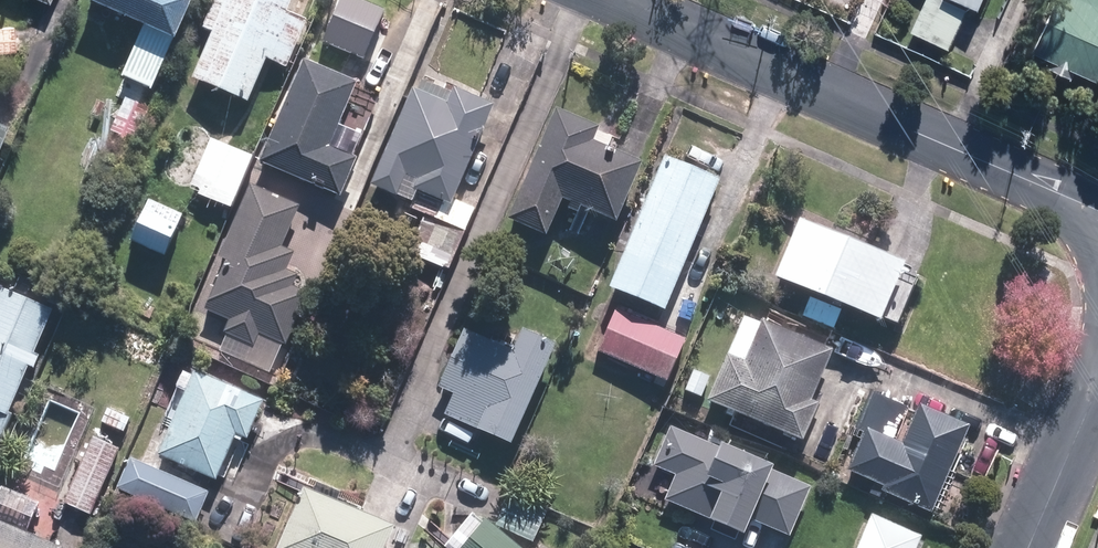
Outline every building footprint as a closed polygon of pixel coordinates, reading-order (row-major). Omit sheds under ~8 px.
[(108,2),(156,26),(132,75),(155,87),(180,38),(183,39),(203,0),(104,0),(108,2)] [(207,26),(220,32),(200,78),(255,102),(274,60),(294,68),(316,18),(293,8),(297,0),(218,0),(207,26)] [(955,0),(926,0),(913,29),(954,46),(971,7),(955,0)] [(1038,50),(1058,58),(1055,64),(1082,75),(1085,69),(1097,75),(1097,0),(1059,0),(1038,50)] [(0,25),(0,51),(21,50),(20,24),(0,25)] [(362,83),(310,61),(266,162),(345,196),(363,156),(335,144),(362,83)] [(456,206),(497,103),(459,88),(454,100),(418,86),(378,184),(404,194),(410,178),(424,183),(421,192),(456,206)] [(155,106),(131,97),(116,133),(141,143),(155,106)] [(606,126),(564,107),(515,219),(554,236),(571,197),(625,221),(652,161),(600,138),(606,126)] [(0,120),(0,164),(16,126),(0,120)] [(259,156),(217,138),(195,189),(236,207),(259,156)] [(673,309),(727,176),(669,153),(616,288),(673,309)] [(304,205),(255,186),(225,259),(231,262),(211,310),(233,319),(228,332),(231,333),(224,352),(274,372),(286,342),(289,343),(310,290),(298,285),(305,269),(291,264),(296,251),(287,248),(304,205)] [(190,216),(155,200),(136,241),(171,257),(190,216)] [(808,214),(782,275),(890,321),(916,260),(808,214)] [(469,233),(433,221),(420,255),(456,268),(469,233)] [(6,284),(0,296),(0,438),(1,439),(62,311),(6,284)] [(847,311),(814,297),(807,314),(840,328),(847,311)] [(690,339),(620,310),(602,352),(671,382),(690,339)] [(735,352),(714,398),(812,441),(826,410),(818,407),(843,349),(770,317),(752,359),(735,352)] [(520,445),(562,341),(528,327),(520,346),(471,326),(445,390),(457,395),(448,416),(520,445)] [(717,378),(697,367),(686,389),(706,399),(717,378)] [(182,385),(191,389),(164,453),(222,478),(240,435),(253,440),(269,403),(246,394),(248,388),(200,368),(199,372),(189,368),(182,385)] [(933,510),(974,424),(929,403),(909,443),(873,426),(854,467),(890,484),(888,489),(933,510)] [(722,448),(671,425),(654,462),(680,473),(668,501),(741,533),(749,514),(793,534),(813,489),(773,471),(776,463),(726,441),(722,448)] [(125,447),(97,435),(68,501),(95,514),(125,447)] [(213,491),(136,457),(123,487),(199,522),(213,491)] [(310,486),(284,547),(391,547),(401,524),(310,486)] [(470,511),(442,547),(519,547),(470,511)] [(928,535),(877,513),(862,547),(923,547),(928,535)] [(0,516),(0,547),(67,547),(0,516)]
